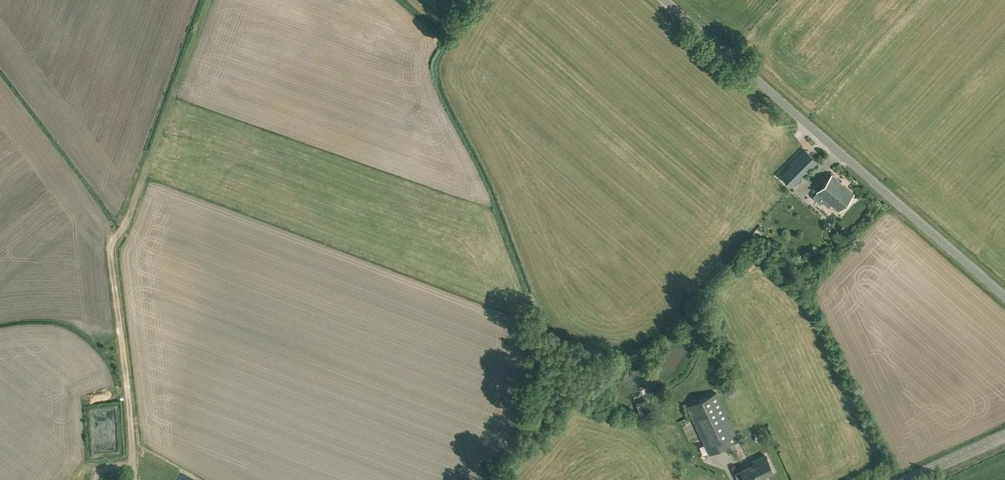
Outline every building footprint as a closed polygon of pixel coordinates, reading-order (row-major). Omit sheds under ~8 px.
[(780,175),(792,187),(818,161),(799,142),(784,157),(790,164),(780,175)] [(838,210),(853,193),(832,174),(817,191),(838,210)] [(823,233),(828,227),(810,210),(805,216),(823,233)] [(761,257),(750,265),(754,269),(764,261),(761,257)] [(731,444),(728,437),(736,433),(717,391),(686,405),(709,454),(731,444)] [(647,398),(636,402),(640,416),(652,412),(647,398)] [(111,428),(117,427),(116,416),(100,417),(101,436),(111,435),(111,428)] [(773,471),(766,455),(753,460),(754,463),(741,469),(746,479),(761,479),(762,479),(761,476),(773,471)]
